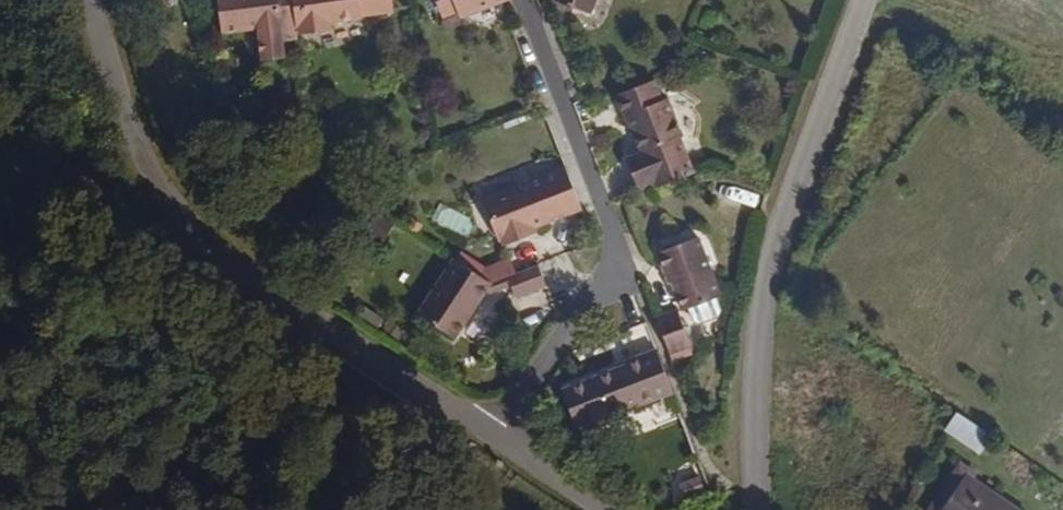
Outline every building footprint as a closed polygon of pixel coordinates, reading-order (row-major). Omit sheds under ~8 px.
[(290,0),(217,0),(221,31),(293,24),(290,0)] [(392,0),(290,0),(293,24),(294,40),(329,34),(331,27),(360,25),(363,18),(394,15),(392,0)] [(508,0),(430,0),(437,18),(453,12),(457,23),(508,2),(508,0)] [(601,14),(606,0),(567,0),(601,14)] [(722,165),(697,88),(678,94),(671,74),(632,89),(651,146),(635,153),(645,182),(662,175),(667,185),(722,165)] [(585,202),(568,156),(487,188),(508,242),(548,227),(543,219),(585,202)] [(732,293),(710,231),(665,250),(677,284),(684,282),(694,309),(732,293)] [(483,296),(494,276),(456,252),(423,304),(466,329),(483,296)] [(551,285),(543,262),(516,273),(519,284),(523,295),(551,285)] [(483,296),(519,284),(516,273),(499,279),(494,276),(483,296)] [(524,318),(550,304),(542,290),(516,304),(524,318)] [(701,347),(687,306),(661,315),(676,355),(701,347)] [(672,395),(652,339),(624,351),(624,358),(591,371),(607,419),(672,395)] [(992,435),(960,414),(949,430),(981,452),(992,435)] [(969,471),(942,509),(1026,509),(969,471)]
